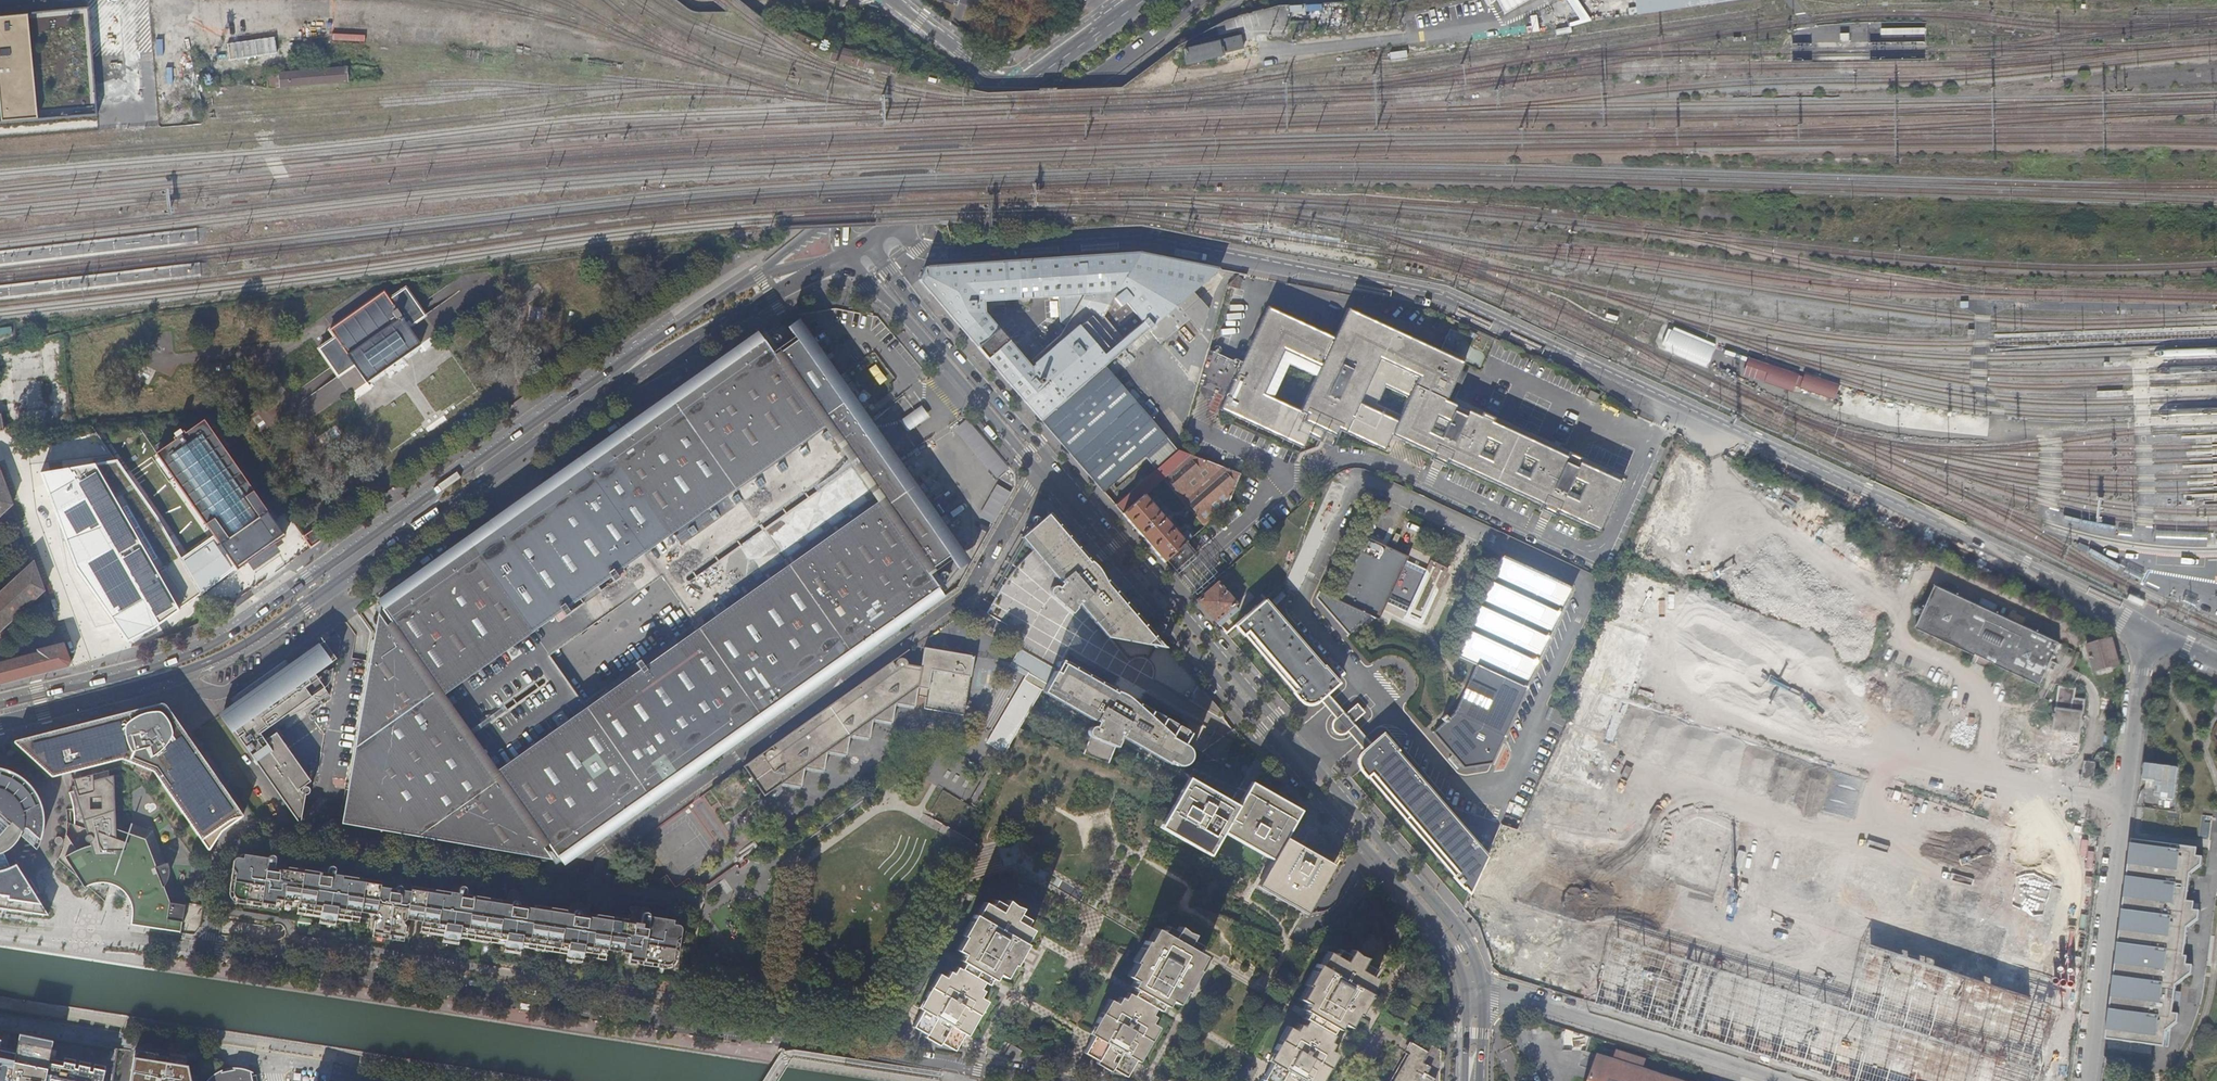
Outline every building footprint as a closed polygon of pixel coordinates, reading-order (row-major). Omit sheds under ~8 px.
[(1501,13),(1525,0),(1494,0),(1501,13)] [(1578,22),(1585,18),(1575,0),(1566,0),(1578,22)] [(1639,14),(1690,7),(1688,2),(1688,0),(1637,0),(1639,14)] [(0,18),(0,122),(98,113),(88,10),(0,18)] [(1238,37),(1182,50),(1185,64),(1242,50),(1238,37)] [(348,69),(270,76),(271,89),(350,83),(348,69)] [(923,269),(918,282),(971,343),(1040,422),(1103,368),(1144,333),(1179,303),(1218,270),(1139,254),(923,269)] [(1241,280),(1237,275),(1225,286),(1238,290),(1241,280)] [(425,317),(405,289),(389,300),(387,297),(388,297),(384,292),(329,331),(335,338),(319,350),(338,378),(354,366),(367,383),(384,371),(389,378),(390,379),(392,379),(410,366),(410,364),(405,357),(421,345),(409,328),(425,317)] [(1190,317),(1179,303),(1144,333),(1156,346),(1190,317)] [(1239,365),(1208,350),(1198,386),(1224,398),(1219,410),(1302,448),(1307,436),(1320,442),(1326,428),(1329,429),(1383,453),(1390,439),(1417,380),(1448,395),(1451,387),(1459,369),(1463,361),(1452,356),(1461,334),(1449,328),(1439,351),(1346,308),(1332,336),(1329,335),(1319,330),(1265,307),(1239,365)] [(1583,313),(1596,317),(1598,311),(1585,307),(1583,313)] [(1325,316),(1319,330),(1329,335),(1336,321),(1330,319),(1325,316)] [(1716,345),(1670,328),(1661,351),(1707,368),(1716,345)] [(659,573),(869,425),(866,421),(860,412),(837,379),(806,336),(775,358),(767,347),(765,348),(762,343),(738,360),(736,356),(696,383),(699,387),(694,391),(691,387),(651,416),(653,419),(648,423),(645,419),(606,447),(609,450),(604,454),(601,450),(561,479),(564,482),(558,487),(565,496),(566,496),(568,499),(570,498),(601,542),(608,538),(616,548),(633,537),(659,573)] [(47,374),(46,350),(3,351),(4,361),(12,361),(12,375),(47,374)] [(868,355),(855,364),(859,371),(873,362),(868,355)] [(1792,391),(1797,374),(1748,358),(1742,376),(1792,391)] [(1103,368),(1040,422),(1102,493),(1142,458),(1165,439),(1136,406),(1142,401),(1133,391),(1128,396),(1103,368)] [(1459,369),(1451,387),(1458,390),(1466,372),(1459,369)] [(1813,386),(1814,374),(1801,373),(1800,385),(1813,386)] [(59,378),(9,381),(10,392),(3,393),(3,410),(20,409),(21,426),(68,424),(67,400),(60,401),(59,378)] [(1417,380),(1390,439),(1439,461),(1549,512),(1597,534),(1621,484),(1451,405),(1445,402),(1448,395),(1417,380)] [(1587,399),(1597,404),(1601,395),(1591,391),(1587,399)] [(1845,391),(1836,396),(1845,412),(1854,407),(1845,391)] [(1864,397),(1857,404),(1869,416),(1876,410),(1864,397)] [(924,419),(920,412),(903,423),(908,430),(924,419)] [(246,480),(204,421),(186,434),(184,431),(182,433),(180,431),(175,435),(176,437),(174,439),(175,441),(158,454),(217,540),(220,545),(217,547),(224,556),(227,554),(238,570),(258,556),(260,558),(262,558),(265,557),(266,555),(265,551),(285,537),(274,522),(277,520),(271,510),(268,512),(252,490),(259,485),(252,476),(246,480)] [(895,461),(869,425),(659,573),(662,578),(685,610),(895,461)] [(1165,439),(1142,458),(1154,472),(1177,452),(1165,439)] [(1691,458),(1676,445),(1671,457),(1684,465),(1687,462),(1691,458)] [(1154,472),(1115,507),(1121,515),(1143,496),(1162,479),(1204,527),(1227,507),(1240,473),(1180,451),(1177,452),(1154,472)] [(154,509),(123,461),(46,473),(85,568),(134,642),(187,611),(185,605),(238,570),(227,554),(224,556),(217,547),(220,545),(217,540),(184,559),(154,509)] [(896,463),(895,461),(685,610),(702,635),(710,647),(691,661),(696,667),(621,720),(616,713),(598,727),(589,715),(572,690),(381,825),(384,828),(419,834),(418,838),(525,857),(545,842),(557,858),(582,841),(585,845),(624,817),(621,813),(672,777),(675,781),(735,738),(733,734),(784,698),(786,702),(825,675),(823,670),(874,635),(876,639),(916,611),(913,607),(938,589),(927,573),(959,551),(896,463)] [(10,508),(12,510),(14,509),(13,506),(13,505),(0,470),(0,517),(10,508)] [(1646,493),(1652,495),(1657,483),(1651,480),(1646,493)] [(662,578),(659,573),(633,537),(616,548),(608,538),(601,542),(570,498),(568,499),(566,496),(565,496),(558,487),(528,508),(532,511),(535,516),(533,517),(529,513),(527,509),(498,529),(505,539),(503,541),(505,544),(504,545),(535,589),(528,594),(536,605),(520,617),(546,653),(549,658),(662,578)] [(1143,496),(1121,515),(1163,563),(1186,543),(1194,536),(1191,533),(1189,535),(1186,532),(1180,537),(1143,496)] [(1090,560),(1060,525),(1033,549),(1060,579),(1058,581),(1060,583),(1057,586),(1052,586),(1050,588),(1049,591),(1049,594),(1051,597),(1054,598),(1057,597),(1060,602),(1058,603),(1070,616),(1076,610),(1075,609),(1079,606),(1080,607),(1085,603),(1089,603),(1090,613),(1105,629),(1101,632),(1110,641),(1168,650),(1108,581),(1106,582),(1101,573),(1092,562),(1090,564),(1088,562),(1090,560)] [(311,548),(325,538),(318,528),(304,538),(311,548)] [(353,785),(355,788),(546,653),(520,617),(536,605),(528,594),(535,589),(504,545),(505,544),(503,541),(505,539),(498,529),(492,533),(489,529),(449,557),(452,561),(447,565),(444,561),(405,588),(408,592),(385,609),(388,614),(386,615),(394,627),(374,641),(355,748),(359,748),(353,785)] [(1787,535),(1785,545),(1805,549),(1807,539),(1787,535)] [(1363,537),(1333,600),(1370,617),(1380,622),(1385,612),(1404,620),(1405,617),(1422,625),(1448,569),(1432,562),(1427,572),(1405,562),(1407,558),(1363,537)] [(1186,543),(1163,563),(1173,574),(1195,554),(1186,543)] [(39,596),(46,598),(46,597),(44,592),(45,591),(34,562),(33,562),(31,557),(29,558),(28,559),(30,564),(0,593),(0,632),(39,596)] [(1572,589),(1502,557),(1456,656),(1477,666),(1454,713),(1448,719),(1445,715),(1441,719),(1445,722),(1432,733),(1464,768),(1491,764),(1572,589)] [(1211,589),(1208,586),(1202,591),(1204,594),(1197,601),(1219,627),(1237,610),(1234,606),(1235,604),(1218,583),(1211,589)] [(2043,687),(2051,669),(2053,663),(2055,660),(2057,661),(2058,658),(2056,657),(2061,645),(1937,588),(1917,631),(1975,656),(1976,657),(1977,656),(1979,657),(1978,660),(1992,666),(1994,664),(1996,665),(1995,666),(1997,667),(2037,685),(2043,687)] [(1333,600),(1319,593),(1316,599),(1348,636),(1370,617),(1333,600)] [(224,609),(232,604),(225,595),(218,600),(224,609)] [(1323,669),(1265,602),(1236,627),(1243,636),(1245,635),(1294,693),(1294,694),(1301,702),(1306,704),(1311,705),(1316,702),(1317,703),(1320,700),(1331,712),(1356,741),(1364,751),(1358,759),(1359,765),(1367,778),(1368,777),(1455,877),(1454,878),(1463,888),(1465,888),(1470,894),(1487,857),(1397,753),(1397,751),(1383,735),(1371,745),(1362,735),(1353,724),(1364,714),(1357,706),(1345,716),(1337,706),(1327,694),(1338,684),(1325,668),(1323,669)] [(1026,637),(1020,634),(1014,646),(1020,650),(1026,637)] [(710,647),(702,635),(589,715),(598,727),(616,713),(621,720),(696,667),(691,661),(710,647)] [(2120,663),(2112,638),(2087,646),(2094,671),(2120,663)] [(69,668),(71,663),(64,643),(37,650),(38,653),(0,663),(0,685),(69,668)] [(242,702),(237,705),(226,713),(230,718),(226,721),(295,817),(303,815),(306,797),(308,796),(309,795),(310,793),(310,790),(309,789),(307,788),(305,788),(298,792),(311,783),(276,734),(265,742),(259,734),(307,710),(330,697),(320,682),(321,681),(317,674),(337,660),(325,643),(289,668),(284,672),(253,694),(250,692),(248,692),(246,694),(245,695),(245,698),(246,699),(242,702)] [(710,793),(730,820),(783,783),(801,787),(805,768),(824,771),(828,752),(847,755),(850,737),(868,739),(871,719),(892,723),(895,704),(915,707),(917,696),(926,698),(924,709),(965,716),(975,657),(924,648),(921,667),(907,665),(906,660),(903,659),(899,658),(709,792),(710,793)] [(1012,664),(1048,685),(1056,670),(1020,650),(1018,654),(1012,664)] [(355,788),(381,825),(572,690),(549,658),(546,653),(355,788)] [(1994,674),(1997,667),(1995,666),(1996,665),(1994,664),(1992,666),(1978,660),(1979,657),(1977,656),(1976,657),(1975,656),(1971,664),(1994,674)] [(2053,663),(2051,669),(2056,672),(2059,666),(2053,663)] [(1058,671),(1056,670),(1048,685),(1043,693),(1045,693),(1045,692),(1095,720),(1093,722),(1096,723),(1095,727),(1092,727),(1088,728),(1087,730),(1086,732),(1086,735),(1088,738),(1090,739),(1083,757),(1108,767),(1118,742),(1117,742),(1119,737),(1121,738),(1122,735),(1177,767),(1181,767),(1185,766),(1188,763),(1190,761),(1191,757),(1191,754),(1190,751),(1187,748),(1174,740),(1179,731),(1138,707),(1129,698),(1124,694),(1120,693),(1116,692),(1116,694),(1071,667),(1065,677),(1057,672),(1058,671)] [(2072,699),(2074,689),(2059,688),(2054,731),(2079,733),(2082,700),(2072,699)] [(1224,718),(1225,716),(1222,713),(1208,705),(1211,700),(1203,691),(1195,705),(1220,720),(1222,719),(1224,718)] [(157,705),(12,742),(51,778),(122,760),(154,773),(207,849),(208,850),(210,851),(212,849),(221,835),(224,831),(233,824),(243,818),(243,817),(243,815),(168,708),(166,706),(164,704),(161,704),(157,705)] [(1235,744),(1215,733),(1204,754),(1222,766),(1235,744)] [(2094,778),(2095,763),(2086,763),(2084,777),(2094,778)] [(167,931),(179,933),(181,922),(182,922),(184,905),(169,902),(163,886),(166,880),(167,876),(168,871),(168,863),(156,867),(145,839),(140,852),(124,846),(129,833),(113,827),(111,780),(109,781),(109,770),(73,779),(76,790),(69,792),(72,804),(73,814),(74,824),(89,832),(90,836),(87,836),(85,839),(86,842),(87,844),(90,845),(93,845),(94,849),(96,858),(87,857),(81,857),(77,851),(70,853),(63,857),(60,854),(57,859),(78,877),(84,888),(87,886),(105,901),(110,883),(112,878),(117,880),(124,885),(121,889),(125,893),(128,897),(130,901),(130,906),(130,911),(129,919),(133,919),(138,926),(167,930),(167,931)] [(6,904),(6,909),(48,915),(16,864),(10,867),(4,853),(11,848),(16,842),(19,837),(22,828),(28,828),(39,838),(40,834),(41,828),(41,822),(41,816),(40,809),(37,802),(35,797),(30,790),(25,784),(20,780),(15,777),(9,774),(1,771),(0,771),(0,904),(6,904)] [(1224,832),(1239,806),(1191,779),(1181,796),(1162,828),(1211,856),(1224,832)] [(1224,832),(1273,860),(1286,837),(1302,810),(1253,783),(1239,806),(1224,832)] [(1843,870),(1612,797),(1583,889),(1814,961),(1843,870)] [(1168,801),(1164,799),(1159,809),(1162,811),(1168,801)] [(337,821),(331,820),(320,828),(326,829),(337,821)] [(140,852),(145,839),(129,833),(124,846),(140,852)] [(1295,842),(1286,837),(1273,860),(1258,887),(1307,915),(1335,865),(1304,847),(1304,846),(1295,841),(1295,842)] [(2198,848),(2133,840),(2130,864),(2125,898),(2121,930),(2117,964),(2112,997),(2108,1030),(2107,1040),(2165,1047),(2167,1031),(2178,1021),(2179,1013),(2172,1012),(2176,985),(2192,974),(2193,965),(2187,964),(2188,956),(2185,956),(2188,928),(2199,919),(2200,911),(2194,910),(2195,903),(2187,902),(2191,875),(2200,865),(2201,857),(2197,856),(2198,848)] [(84,849),(77,851),(81,857),(87,857),(96,858),(94,849),(88,849),(84,849)] [(403,923),(407,921),(412,887),(409,882),(405,882),(403,878),(395,876),(392,879),(390,889),(381,888),(382,883),(343,877),(344,870),(342,866),(333,865),(331,863),(328,862),(325,864),(324,866),(320,870),(320,873),(289,869),(289,866),(287,861),(290,857),(289,854),(271,852),(269,854),(268,860),(244,856),(244,860),(239,859),(236,860),(234,862),(233,869),(236,874),(235,882),(233,895),(235,898),(238,901),(275,906),(276,900),(299,904),(307,905),(322,907),(320,919),(336,921),(338,910),(352,912),(361,914),(368,915),(372,919),(376,916),(378,920),(375,922),(373,933),(386,935),(391,936),(404,937),(406,927),(403,923)] [(116,886),(121,889),(124,885),(117,880),(112,878),(110,883),(113,884),(116,886)] [(427,890),(422,923),(431,925),(445,927),(444,939),(460,941),(461,929),(476,931),(484,933),(492,934),(507,936),(506,948),(521,951),(523,939),(538,941),(546,942),(554,943),(568,946),(566,957),(574,959),(582,960),(584,948),(599,950),(607,951),(630,955),(629,961),(663,966),(666,966),(668,966),(671,963),(673,961),(673,957),(678,955),(678,954),(676,951),(679,948),(679,946),(677,942),(681,939),(681,935),(681,931),(681,928),(679,927),(674,926),(674,921),(650,918),(650,912),(649,910),(631,907),(629,909),(631,914),(628,917),(627,920),(597,916),(596,919),(589,918),(591,908),(588,905),(579,903),(577,900),(573,900),(571,902),(570,907),(565,911),(535,906),(534,910),(527,909),(529,898),(527,895),(518,894),(516,891),(512,891),(509,893),(508,899),(504,902),(474,897),(474,894),(471,889),(471,886),(470,884),(466,883),(463,885),(454,884),(452,885),(450,893),(427,890)] [(420,889),(412,887),(407,921),(417,922),(422,923),(427,890),(420,889)] [(944,1039),(958,1047),(965,1035),(968,1036),(969,1033),(980,1014),(976,1012),(984,999),(981,997),(984,991),(981,989),(982,986),(984,982),(988,984),(991,978),(995,980),(999,974),(1002,976),(1010,963),(1011,964),(1019,950),(1023,953),(1028,945),(1026,944),(1022,942),(1030,928),(1027,926),(1030,920),(1020,914),(1023,909),(1015,906),(1009,900),(1006,906),(997,900),(993,907),(990,905),(982,918),(979,916),(977,915),(972,923),(976,925),(968,938),(970,939),(962,953),(965,955),(962,961),(965,964),(962,969),(958,968),(954,974),(951,972),(947,978),(943,976),(936,989),(933,987),(920,1008),(924,1010),(917,1023),(929,1030),(927,1035),(942,1043),(944,1039)] [(982,918),(990,905),(986,903),(979,916),(982,918)] [(307,905),(299,904),(298,916),(305,917),(307,905)] [(361,914),(352,912),(350,924),(359,925),(361,914)] [(336,921),(320,919),(319,925),(335,928),(336,921)] [(429,937),(431,925),(422,923),(421,935),(429,937)] [(976,925),(972,923),(964,936),(966,937),(968,938),(976,925)] [(1115,1065),(1128,1073),(1135,1061),(1138,1062),(1150,1042),(1146,1039),(1154,1026),(1151,1024),(1155,1018),(1151,1016),(1153,1012),(1155,1009),(1158,1011),(1162,1005),(1166,1007),(1170,1000),(1173,1002),(1180,989),(1183,990),(1190,977),(1194,979),(1199,971),(1197,970),(1193,968),(1201,954),(1197,952),(1201,946),(1191,940),(1193,935),(1186,933),(1179,927),(1176,932),(1166,926),(1162,933),(1159,931),(1152,944),(1148,942),(1146,941),(1141,949),(1146,951),(1138,965),(1140,966),(1132,979),(1136,981),(1132,987),(1136,989),(1134,993),(1132,996),(1128,994),(1125,1000),(1121,998),(1117,1004),(1114,1003),(1106,1016),(1102,1014),(1090,1035),(1093,1037),(1087,1049),(1100,1056),(1097,1060),(1112,1069),(1115,1065)] [(1022,942),(1026,944),(1034,930),(1030,928),(1022,942)] [(1152,944),(1159,931),(1156,929),(1148,942),(1152,944)] [(474,944),(482,945),(484,933),(476,931),(474,944)] [(490,946),(492,934),(484,933),(482,945),(490,946)] [(2062,1006),(1869,945),(1848,1010),(1605,933),(1584,1000),(1813,1072),(1840,1080),(2038,1080),(2062,1006)] [(968,938),(966,937),(958,951),(962,953),(970,939),(968,938)] [(459,947),(460,941),(444,939),(443,945),(459,947)] [(536,953),(544,954),(546,942),(538,941),(536,953)] [(551,955),(554,943),(546,942),(544,954),(551,955)] [(520,956),(521,951),(506,948),(505,954),(520,956)] [(1146,951),(1141,949),(1134,963),(1136,964),(1138,965),(1146,951)] [(605,963),(607,951),(599,950),(597,962),(605,963)] [(1011,964),(1014,965),(1016,967),(1019,960),(1023,953),(1019,950),(1011,964)] [(1330,1069),(1325,1066),(1333,1053),(1330,1051),(1334,1045),(1330,1043),(1334,1037),(1331,1035),(1332,1032),(1335,1028),(1338,1031),(1342,1024),(1345,1026),(1352,1013),(1355,1014),(1363,1001),(1367,1003),(1371,996),(1369,994),(1365,992),(1373,978),(1369,976),(1373,970),(1363,964),(1366,959),(1358,956),(1351,951),(1349,955),(1341,951),(1337,957),(1332,954),(1324,967),(1320,965),(1317,964),(1313,972),(1317,974),(1309,987),(1312,989),(1304,1002),(1307,1004),(1304,1010),(1307,1012),(1305,1016),(1304,1018),(1307,1020),(1303,1027),(1299,1024),(1296,1030),(1292,1029),(1285,1042),(1281,1040),(1268,1061),(1272,1063),(1270,1068),(1265,1076),(1273,1080),(1323,1080),(1330,1069)] [(1324,967),(1332,954),(1327,952),(1320,965),(1324,967)] [(1205,957),(1201,954),(1193,968),(1197,970),(1205,957)] [(1010,963),(1002,976),(1006,978),(1014,965),(1011,964),(1010,963)] [(1138,965),(1136,964),(1129,977),(1132,979),(1140,966),(1138,965)] [(1317,974),(1313,972),(1305,985),(1308,986),(1309,987),(1317,974)] [(940,974),(933,987),(936,989),(943,976),(940,974)] [(1186,992),(1194,979),(1190,977),(1183,990),(1184,991),(1186,992)] [(1377,981),(1373,978),(1365,992),(1369,994),(1377,981)] [(1309,987),(1308,986),(1300,1000),(1304,1002),(1312,989),(1309,987)] [(1180,998),(1184,991),(1183,990),(1180,989),(1173,1002),(1177,1004),(1180,998)] [(976,1012),(980,1014),(988,1001),(984,999),(976,1012)] [(1110,1000),(1102,1014),(1106,1016),(1114,1003),(1110,1000)] [(1363,1009),(1367,1003),(1363,1001),(1355,1014),(1357,1015),(1359,1016),(1363,1009)] [(1349,1028),(1357,1015),(1355,1014),(1352,1013),(1345,1026),(1349,1028)] [(914,1027),(927,1035),(929,1030),(917,1023),(914,1027)] [(1146,1039),(1150,1042),(1158,1028),(1154,1026),(1146,1039)] [(1289,1026),(1281,1040),(1285,1042),(1292,1029),(1289,1026)] [(118,1055),(93,1050),(93,1053),(67,1049),(19,1039),(18,1044),(2,1041),(3,1035),(0,1034),(0,1080),(113,1080),(118,1055)] [(940,1045),(942,1043),(927,1035),(925,1037),(930,1040),(940,1045)] [(1445,1053),(1419,1038),(1394,1080),(1444,1080),(1445,1053)] [(942,1043),(956,1051),(958,1047),(944,1039),(942,1043)] [(1084,1053),(1097,1060),(1100,1056),(1087,1049),(1084,1053)] [(184,1060),(134,1053),(130,1080),(189,1080),(184,1060)] [(1325,1066),(1330,1069),(1338,1056),(1333,1053),(1325,1066)] [(1599,1055),(1591,1080),(1681,1080),(1599,1055)] [(1110,1072),(1112,1069),(1097,1060),(1096,1064),(1102,1067),(1110,1072)] [(1112,1069),(1125,1077),(1128,1073),(1115,1065),(1112,1069)] [(250,1074),(253,1075),(253,1073),(248,1072),(243,1070),(236,1069),(232,1069),(232,1072),(223,1074),(222,1072),(218,1074),(214,1076),(211,1078),(207,1080),(252,1080),(250,1074)]
